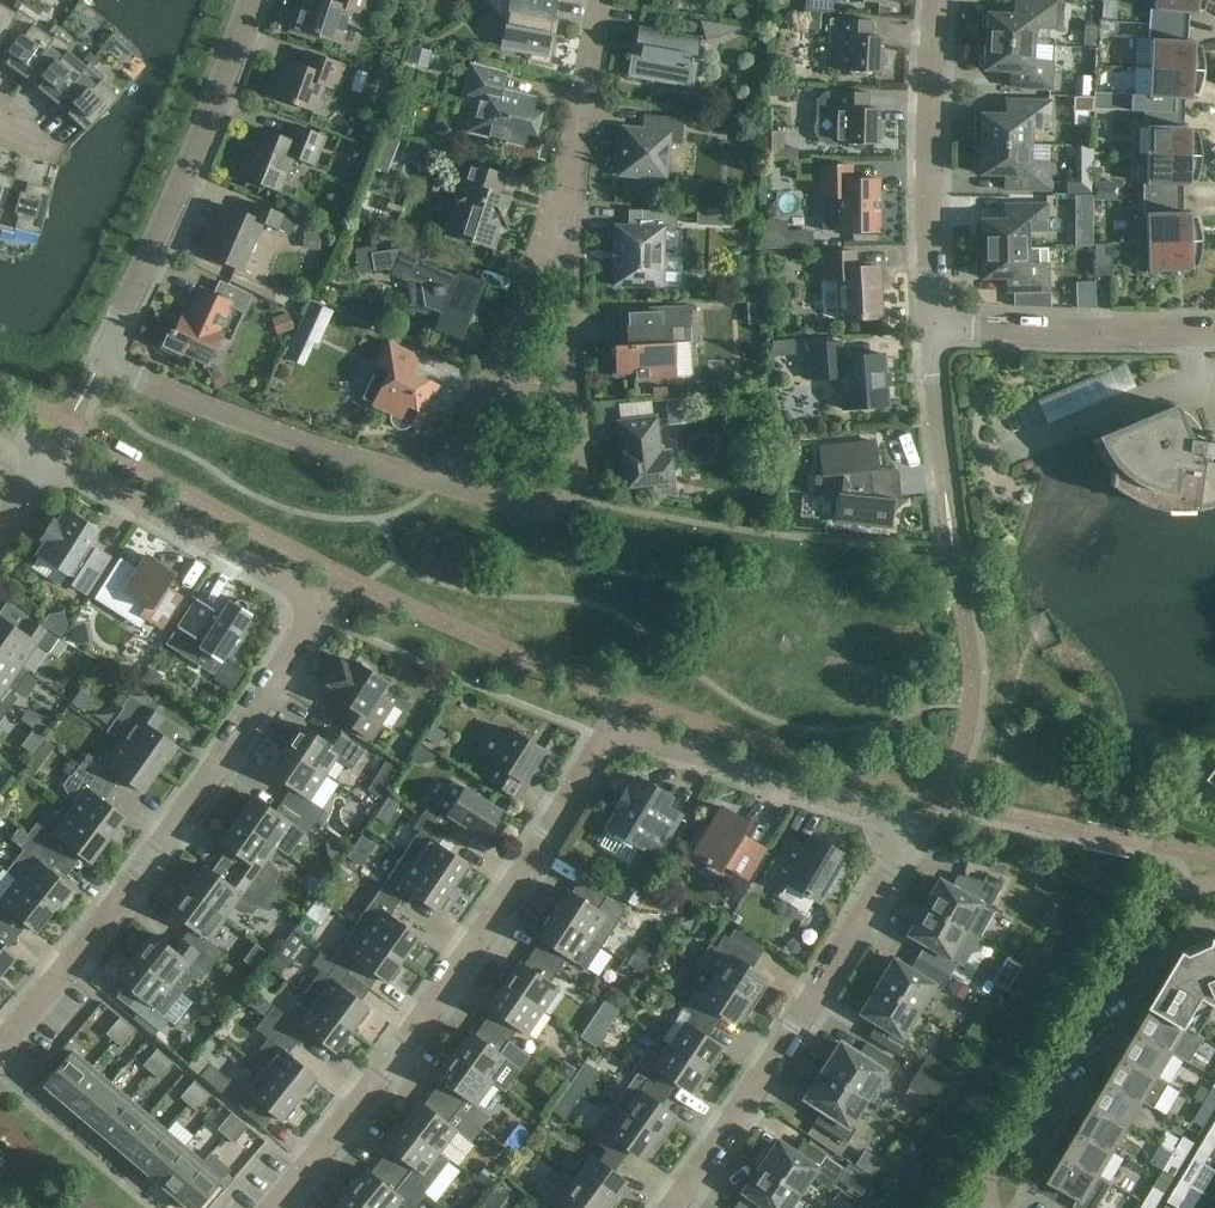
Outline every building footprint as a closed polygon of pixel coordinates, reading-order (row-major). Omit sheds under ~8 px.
[(19,9),(18,9),(23,2),(19,0),(16,0),(10,9),(0,3),(0,42),(19,9)] [(292,30),(315,37),(316,34),(339,42),(346,23),(357,27),(362,13),(363,14),(368,0),(333,0),(330,1),(326,0),(306,0),(302,13),(298,11),(292,30)] [(532,53),(548,56),(558,0),(491,0),(491,1),(505,23),(501,47),(532,53)] [(1047,45),(1048,29),(1063,30),(1065,2),(1038,0),(1022,0),(1021,14),(987,12),(985,41),(1047,45)] [(1192,14),(1193,9),(1202,10),(1203,11),(1205,6),(1206,4),(1207,2),(1207,0),(1155,0),(1154,9),(1150,8),(1149,24),(1182,26),(1183,13),(1192,14)] [(56,34),(55,34),(60,27),(55,24),(47,34),(33,25),(36,21),(19,9),(0,42),(0,60),(25,78),(56,34)] [(819,28),(820,14),(807,14),(806,28),(819,28)] [(1093,31),(1137,33),(1138,17),(1093,16),(1093,31)] [(880,72),(881,68),(885,65),(887,61),(887,57),(885,53),(882,50),(882,37),(872,36),(873,20),(830,18),(829,41),(839,53),(838,70),(851,71),(853,74),(857,77),(861,77),(865,75),(867,72),(880,72)] [(706,40),(744,27),(700,20),(706,40)] [(1190,40),(1181,40),(1182,26),(1149,24),(1148,40),(1152,40),(1151,68),(1204,70),(1204,68),(1204,63),(1204,61),(1203,56),(1202,52),(1201,47),(1200,45),(1190,44),(1190,40)] [(630,75),(692,85),(695,65),(689,64),(691,54),(697,55),(700,36),(638,26),(635,47),(641,48),(639,57),(633,56),(630,75)] [(56,34),(25,78),(56,103),(90,63),(90,62),(95,56),(90,52),(81,63),(69,51),(72,47),(56,34)] [(1071,66),(1098,57),(1092,40),(1065,49),(1071,66)] [(1047,45),(985,41),(984,70),(1017,72),(1016,87),(1051,90),(1054,45),(1047,45)] [(428,67),(432,51),(411,46),(407,61),(428,67)] [(301,66),(285,60),(273,95),(314,110),(324,85),(335,89),(344,65),(306,51),(301,66)] [(97,53),(95,56),(90,62),(90,63),(56,103),(86,131),(120,97),(102,80),(105,77),(95,67),(103,57),(97,53)] [(535,117),(535,113),(530,112),(533,104),(530,100),(518,97),(518,95),(501,91),(505,74),(471,66),(464,97),(475,100),(471,117),(472,117),(469,129),(488,133),(488,135),(507,140),(507,138),(520,141),(524,139),(526,131),(530,132),(533,128),(534,125),(535,123),(535,120),(535,117)] [(1204,75),(1204,73),(1204,70),(1151,68),(1149,96),(1131,95),(1130,110),(1144,111),(1177,112),(1178,99),(1187,99),(1187,95),(1197,95),(1198,96),(1200,91),(1201,87),(1202,85),(1203,80),(1204,75)] [(368,73),(358,69),(351,89),(361,93),(368,73)] [(788,96),(788,85),(766,85),(766,96),(788,96)] [(826,91),(825,113),(816,121),(814,125),(814,131),(816,136),(820,140),(825,144),(831,145),(836,144),(836,143),(848,144),(851,147),(855,149),(859,149),(863,147),(865,144),(878,144),(878,139),(882,137),(884,133),(884,128),(882,125),(879,122),(879,108),(868,108),(869,92),(826,91)] [(558,129),(563,100),(542,96),(537,125),(558,129)] [(981,144),(1030,145),(1031,127),(1051,128),(1051,101),(1013,100),(1012,115),(982,114),(982,119),(975,119),(975,139),(981,139),(981,144)] [(1198,135),(1197,132),(1197,130),(1186,130),(1186,126),(1177,126),(1177,112),(1144,111),(1144,127),(1148,127),(1148,155),(1201,156),(1201,153),(1201,148),(1200,144),(1199,139),(1198,135)] [(663,179),(666,179),(670,143),(682,144),(684,118),(644,114),(643,129),(623,127),(622,142),(618,141),(616,160),(620,160),(619,174),(645,177),(644,181),(663,183),(663,179)] [(288,140),(260,128),(241,175),(278,190),(292,155),(314,164),(325,136),(295,124),(288,140)] [(1030,145),(981,144),(981,148),(975,148),(975,169),(981,169),(981,174),(1011,174),(1011,189),(1050,189),(1050,163),(1030,162),(1030,145)] [(1201,163),(1201,158),(1201,156),(1148,155),(1147,183),(1143,183),(1143,199),(1176,198),(1176,185),(1186,185),(1186,181),(1196,181),(1198,174),(1200,170),(1201,163)] [(498,235),(503,232),(507,230),(508,231),(510,231),(500,211),(507,207),(511,196),(499,192),(505,174),(471,162),(458,202),(455,196),(454,197),(462,214),(455,237),(495,250),(495,249),(494,248),(498,235)] [(839,197),(839,232),(878,231),(878,179),(851,179),(851,165),(821,165),(821,197),(839,197)] [(14,178),(0,173),(0,213),(14,178)] [(14,178),(0,213),(0,230),(0,229),(15,233),(16,228),(40,235),(52,189),(14,178)] [(1086,188),(1087,201),(1107,200),(1106,187),(1086,188)] [(1198,219),(1197,217),(1196,215),(1196,216),(1186,216),(1186,212),(1176,212),(1176,198),(1143,199),(1144,214),(1148,214),(1148,242),(1202,241),(1202,236),(1201,232),(1201,230),(1200,226),(1199,223),(1198,219)] [(251,216),(228,206),(207,254),(242,270),(263,222),(290,234),(296,220),(257,203),(251,216)] [(1046,220),(1047,220),(1047,204),(1012,205),(1012,219),(981,220),(981,221),(978,222),(974,225),(974,235),(978,239),(982,239),(982,249),(1028,248),(1028,233),(1047,232),(1046,220)] [(614,259),(614,285),(662,286),(664,228),(676,228),(677,211),(629,210),(628,226),(615,225),(614,251),(618,251),(618,260),(614,259)] [(767,246),(786,246),(786,231),(786,221),(767,221),(767,246)] [(1075,245),(1092,245),(1092,224),(1075,224),(1075,245)] [(303,248),(320,249),(321,232),(304,231),(303,248)] [(1202,249),(1202,243),(1202,241),(1148,242),(1149,272),(1187,271),(1187,267),(1197,266),(1200,260),(1201,256),(1201,252),(1202,249)] [(1113,276),(1112,243),(1095,243),(1096,276),(1113,276)] [(1048,247),(1028,248),(982,249),(982,259),(979,259),(975,263),(975,273),(979,276),(983,276),(983,277),(1013,277),(1014,291),(1049,290),(1048,247)] [(424,306),(442,313),(436,329),(460,339),(483,282),(459,272),(457,276),(440,269),(438,263),(426,258),(421,259),(406,248),(371,253),(374,271),(386,269),(409,278),(413,308),(424,306)] [(856,267),(855,251),(824,252),(825,280),(839,279),(841,319),(882,317),(880,266),(856,267)] [(245,271),(241,283),(264,291),(268,279),(245,271)] [(207,363),(220,336),(230,341),(243,313),(251,296),(220,282),(214,295),(201,288),(188,318),(183,315),(175,331),(171,329),(164,345),(181,353),(182,351),(207,363)] [(312,301),(296,333),(316,343),(332,311),(312,301)] [(635,378),(676,376),(693,376),(690,306),(625,309),(627,344),(614,345),(615,359),(613,359),(613,376),(623,376),(623,373),(634,373),(635,378)] [(277,334),(294,328),(288,312),(272,318),(277,334)] [(797,354),(795,339),(772,341),(774,356),(797,354)] [(809,343),(812,380),(841,378),(843,409),(888,405),(886,384),(884,384),(883,374),(886,374),(884,354),(842,357),(841,341),(809,343)] [(412,422),(418,425),(438,386),(410,372),(417,357),(389,343),(378,365),(390,370),(374,403),(392,412),(390,415),(391,421),(394,426),(400,429),(406,428),(411,425),(412,422)] [(813,381),(787,381),(787,412),(813,411),(813,381)] [(667,397),(667,386),(652,387),(652,397),(667,397)] [(641,393),(614,398),(616,412),(643,407),(641,393)] [(692,396),(665,399),(667,424),(695,422),(692,396)] [(1214,442),(1201,441),(1202,435),(1200,430),(1197,426),(1192,423),(1187,422),(1181,422),(1175,408),(1176,408),(1175,405),(1092,440),(1096,449),(1098,452),(1101,458),(1105,464),(1107,466),(1111,472),(1110,486),(1113,486),(1118,490),(1121,492),(1127,496),(1133,499),(1143,504),(1149,506),(1152,507),(1159,508),(1166,510),(1173,510),(1176,510),(1180,510),(1187,510),(1190,510),(1197,509),(1204,507),(1211,505),(1214,504),(1214,446),(1214,442)] [(624,455),(625,456),(628,456),(629,463),(624,463),(627,488),(652,485),(655,492),(669,494),(671,482),(674,482),(670,451),(659,452),(655,418),(619,423),(623,453),(623,454),(624,455)] [(897,425),(884,432),(898,463),(912,456),(897,425)] [(783,438),(784,456),(795,456),(800,450),(800,437),(783,438)] [(900,495),(900,493),(899,474),(870,477),(869,471),(879,470),(876,442),(819,448),(821,472),(818,472),(817,474),(815,477),(814,480),(814,485),(816,490),(818,493),(821,494),(838,495),(835,521),(892,527),(894,504),(897,504),(898,503),(898,502),(899,500),(900,498),(900,495)] [(86,593),(109,557),(87,543),(96,529),(66,510),(57,523),(52,520),(42,537),(46,540),(37,554),(75,578),(71,584),(86,593)] [(181,595),(167,586),(175,574),(147,556),(124,592),(145,606),(139,615),(160,628),(181,595)] [(225,656),(231,660),(248,632),(242,629),(252,614),(248,611),(248,606),(246,602),(242,600),(238,599),(233,602),(230,600),(220,614),(213,610),(214,609),(196,598),(178,627),(195,638),(196,637),(202,642),(199,648),(221,662),(225,656)] [(21,666),(37,644),(48,652),(58,638),(31,618),(21,631),(0,616),(0,651),(21,666)] [(7,711),(17,697),(13,694),(28,671),(21,666),(0,651),(0,705),(7,711)] [(341,720),(371,739),(393,703),(379,695),(388,682),(354,661),(350,667),(341,661),(327,683),(336,689),(332,696),(350,707),(341,720)] [(228,662),(216,681),(220,683),(217,689),(227,695),(230,689),(231,690),(244,671),(228,662)] [(120,741),(159,768),(176,745),(133,715),(141,703),(130,695),(121,706),(123,708),(107,731),(120,741)] [(441,751),(451,734),(434,724),(424,740),(441,751)] [(285,749),(324,775),(335,759),(351,770),(364,749),(338,732),(330,744),(301,725),(285,749)] [(483,777),(511,794),(520,780),(524,782),(544,750),(511,729),(506,737),(491,728),(476,752),(492,762),(483,777)] [(159,768),(120,741),(104,764),(142,792),(159,768)] [(324,775),(285,749),(269,773),(309,799),(324,775)] [(88,753),(80,765),(91,774),(100,762),(88,753)] [(69,811),(107,840),(125,817),(87,788),(83,785),(91,774),(80,765),(71,758),(63,770),(70,775),(62,784),(69,795),(77,801),(69,811)] [(642,846),(657,855),(681,814),(666,805),(671,797),(669,797),(671,794),(655,785),(654,787),(637,777),(628,792),(625,790),(616,806),(618,808),(607,827),(615,831),(614,834),(632,845),(633,842),(641,847),(642,846)] [(421,815),(447,832),(454,820),(485,839),(489,831),(493,833),(501,820),(497,818),(502,811),(454,780),(437,808),(429,803),(421,815)] [(237,819),(276,847),(292,823),(308,834),(316,822),(304,814),(291,804),(283,816),(254,796),(237,819)] [(304,814),(316,822),(324,810),(312,802),(304,814)] [(747,878),(764,849),(742,835),(749,823),(721,806),(693,854),(720,871),(724,864),(747,878)] [(107,840),(69,811),(52,834),(90,863),(107,840)] [(439,844),(447,832),(421,815),(413,827),(419,831),(403,855),(413,861),(453,888),(458,879),(461,882),(469,869),(466,867),(468,864),(439,844)] [(268,858),(276,847),(237,819),(221,843),(228,848),(220,860),(266,893),(281,873),(268,858)] [(37,823),(28,834),(40,843),(48,831),(37,823)] [(16,880),(53,909),(71,887),(31,854),(40,843),(28,834),(20,827),(11,839),(24,849),(6,871),(16,880)] [(376,845),(361,835),(347,855),(362,866),(376,845)] [(791,837),(765,881),(781,890),(786,882),(818,901),(825,890),(830,892),(838,868),(845,855),(841,852),(844,847),(829,843),(828,845),(812,835),(805,846),(791,837)] [(252,913),(266,893),(220,860),(211,871),(204,866),(187,889),(225,917),(232,907),(239,912),(252,913)] [(394,882),(386,894),(399,903),(407,891),(437,911),(439,908),(442,910),(450,898),(447,896),(453,888),(413,861),(397,884),(394,882)] [(1023,866),(1013,864),(1011,872),(1021,874),(1023,866)] [(957,889),(940,879),(924,906),(966,931),(981,904),(988,908),(1002,885),(964,876),(957,889)] [(628,878),(618,895),(636,905),(646,888),(628,878)] [(16,880),(0,900),(0,904),(35,932),(53,909),(16,880)] [(552,913),(592,939),(608,915),(612,918),(624,900),(610,891),(606,897),(580,880),(572,892),(568,889),(552,913)] [(225,917),(187,889),(170,912),(208,940),(225,917)] [(390,915),(399,903),(386,894),(377,906),(380,909),(364,932),(403,959),(409,951),(412,953),(421,941),(418,939),(420,936),(390,915)] [(951,957),(966,931),(924,906),(908,934),(925,944),(918,957),(950,975),(958,962),(951,957)] [(601,945),(592,939),(552,913),(536,937),(541,940),(533,952),(558,969),(567,957),(586,969),(601,945)] [(403,959),(364,932),(355,925),(330,960),(349,973),(358,962),(387,982),(389,979),(392,982),(401,969),(398,967),(403,959)] [(135,956),(181,993),(193,978),(201,980),(214,963),(203,955),(190,944),(181,956),(153,934),(135,956)] [(715,977),(756,1004),(767,986),(751,969),(759,957),(725,934),(717,947),(729,955),(715,977)] [(16,956),(0,942),(0,975),(16,956)] [(203,955),(214,963),(223,952),(212,943),(203,955)] [(1201,1035),(1214,1011),(1214,944),(1192,954),(1188,952),(1154,1008),(1201,1035)] [(644,973),(655,957),(638,946),(628,962),(644,973)] [(796,957),(802,960),(807,953),(801,949),(796,957)] [(504,984),(543,1012),(560,988),(550,982),(558,969),(533,952),(524,964),(520,961),(504,984)] [(340,985),(349,973),(330,960),(320,953),(312,964),(321,970),(304,994),(314,1001),(352,1029),(358,1022),(361,1024),(370,1012),(367,1010),(369,1007),(340,985)] [(169,1020),(164,1015),(181,993),(135,956),(117,979),(158,1011),(149,1022),(160,1031),(169,1020)] [(934,985),(941,989),(950,975),(918,957),(911,969),(894,958),(877,986),(918,1011),(934,985)] [(744,1021),(756,1004),(715,977),(709,986),(702,982),(686,1007),(700,1016),(714,1026),(722,1014),(744,1021)] [(963,999),(969,989),(957,981),(950,991),(963,999)] [(543,1012),(504,984),(488,1008),(492,1011),(484,1023),(509,1041),(518,1029),(527,1035),(543,1012)] [(910,1042),(903,1037),(918,1011),(877,986),(860,1013),(878,1024),(870,1036),(902,1056),(910,1042)] [(605,1001),(608,1003),(619,1010),(628,996),(614,988),(605,1001)] [(352,1029),(314,1001),(297,1023),(282,1012),(274,1006),(265,1017),(297,1042),(306,1031),(335,1052),(337,1049),(340,1052),(349,1039),(346,1037),(352,1029)] [(1141,1033),(1175,1053),(1190,1063),(1205,1038),(1201,1035),(1154,1008),(1156,1009),(1141,1033)] [(706,1038),(714,1026),(700,1016),(693,1028),(685,1023),(670,1045),(710,1073),(722,1055),(706,1038)] [(115,1041),(129,1024),(120,1017),(106,1034),(115,1041)] [(261,1068),(299,1098),(305,1091),(308,1093),(317,1081),(314,1079),(317,1076),(288,1054),(297,1042),(265,1017),(256,1028),(268,1038),(257,1051),(268,1060),(261,1068)] [(509,1041),(484,1023),(475,1035),(471,1032),(454,1055),(493,1083),(510,1060),(500,1053),(509,1041)] [(129,1024),(115,1041),(123,1048),(137,1031),(129,1024)] [(602,1034),(588,1025),(580,1037),(594,1046),(602,1034)] [(1126,1059),(1160,1078),(1175,1053),(1141,1033),(1126,1059)] [(248,1063),(237,1041),(223,1047),(234,1070),(248,1063)] [(841,1044),(823,1071),(866,1098),(882,1072),(889,1077),(898,1062),(866,1042),(858,1055),(841,1044)] [(699,1090),(710,1073),(670,1045),(655,1068),(663,1073),(655,1084),(669,1094),(677,1082),(699,1090)] [(144,1065),(152,1072),(166,1056),(158,1049),(144,1065)] [(63,1101),(92,1068),(72,1051),(44,1085),(63,1101)] [(299,1098),(261,1068),(244,1090),(198,1053),(188,1065),(230,1101),(231,1100),(244,1110),(253,1098),(281,1121),(283,1118),(286,1120),(296,1108),(293,1106),(299,1098)] [(493,1083),(454,1055),(437,1078),(442,1081),(433,1092),(458,1111),(467,1099),(476,1106),(493,1083)] [(166,1056),(152,1072),(160,1079),(174,1063),(166,1056)] [(927,1056),(918,1070),(942,1085),(951,1070),(927,1056)] [(1112,1082),(1145,1102),(1160,1078),(1126,1059),(1112,1082)] [(562,1063),(555,1072),(568,1081),(576,1069),(567,1062),(562,1063)] [(92,1068),(63,1101),(82,1117),(110,1083),(92,1068)] [(934,1100),(942,1085),(918,1070),(909,1085),(934,1100)] [(856,1129),(849,1124),(866,1098),(823,1071),(806,1098),(823,1109),(815,1122),(847,1143),(856,1129)] [(181,1097),(189,1104),(203,1088),(195,1081),(181,1097)] [(1097,1107),(1131,1127),(1145,1102),(1112,1082),(1097,1107)] [(110,1083),(82,1117),(101,1133),(129,1099),(110,1083)] [(660,1106),(669,1094),(655,1084),(647,1096),(640,1090),(624,1112),(664,1140),(676,1123),(660,1106)] [(1214,1111),(1214,1088),(1214,1087),(1204,1105),(1214,1111)] [(203,1088),(189,1104),(197,1111),(211,1095),(203,1088)] [(403,1123),(440,1153),(458,1130),(449,1123),(458,1111),(433,1092),(424,1104),(420,1101),(403,1123)] [(129,1099),(101,1133),(119,1149),(148,1115),(129,1099)] [(1214,1111),(1204,1105),(1194,1121),(1205,1128),(1214,1111)] [(39,1150),(20,1106),(0,1114),(0,1148),(6,1164),(39,1150)] [(1083,1132),(1116,1152),(1131,1127),(1097,1107),(1083,1132)] [(218,1129),(226,1136),(240,1119),(232,1112),(218,1129)] [(651,1158),(664,1140),(624,1112),(618,1121),(611,1116),(594,1141),(608,1151),(621,1161),(630,1149),(651,1158)] [(148,1115),(119,1149),(138,1164),(166,1131),(148,1115)] [(240,1119),(226,1136),(234,1143),(248,1126),(240,1119)] [(440,1153),(403,1123),(385,1146),(389,1149),(380,1161),(422,1194),(450,1160),(440,1153)] [(156,1180),(185,1147),(166,1131),(138,1164),(156,1180)] [(506,1145),(515,1151),(524,1139),(515,1132),(506,1145)] [(1068,1157),(1101,1176),(1116,1152),(1083,1132),(1068,1157)] [(1209,1135),(1200,1150),(1210,1157),(1214,1149),(1214,1139),(1209,1135)] [(1175,1154),(1186,1160),(1196,1143),(1185,1137),(1175,1154)] [(862,1196),(873,1180),(849,1164),(845,1168),(809,1143),(800,1155),(778,1139),(770,1150),(766,1147),(756,1161),(761,1164),(760,1166),(800,1193),(811,1177),(831,1190),(838,1180),(862,1196)] [(185,1147),(156,1180),(175,1196),(203,1163),(185,1147)] [(613,1173),(621,1161),(608,1151),(600,1162),(592,1157),(576,1178),(615,1207),(628,1190),(613,1173)] [(226,1188),(234,1179),(228,1174),(231,1169),(212,1153),(203,1163),(175,1196),(189,1207),(198,1207),(220,1182),(226,1188)] [(866,1153),(858,1164),(873,1174),(881,1162),(866,1153)] [(1186,1160),(1175,1154),(1165,1170),(1176,1177),(1186,1160)] [(1086,1202),(1101,1176),(1068,1157),(1053,1182),(1086,1202)] [(465,1176),(485,1192),(499,1175),(479,1159),(465,1176)] [(370,1207),(413,1207),(423,1195),(422,1194),(380,1161),(371,1172),(367,1169),(349,1191),(370,1207)] [(1195,1183),(1199,1185),(1206,1174),(1191,1165),(1182,1180),(1193,1186),(1195,1183)] [(800,1193),(760,1166),(741,1192),(764,1207),(790,1207),(800,1193)] [(615,1207),(576,1178),(560,1200),(567,1205),(565,1207),(615,1207)] [(1193,1186),(1182,1180),(1173,1195),(1184,1201),(1193,1186)] [(1154,1207),(1157,1207),(1166,1192),(1156,1186),(1146,1203),(1154,1207)] [(349,1191),(335,1207),(370,1207),(349,1191)] [(504,1201),(491,1191),(481,1204),(486,1207),(499,1207),(504,1201)]
